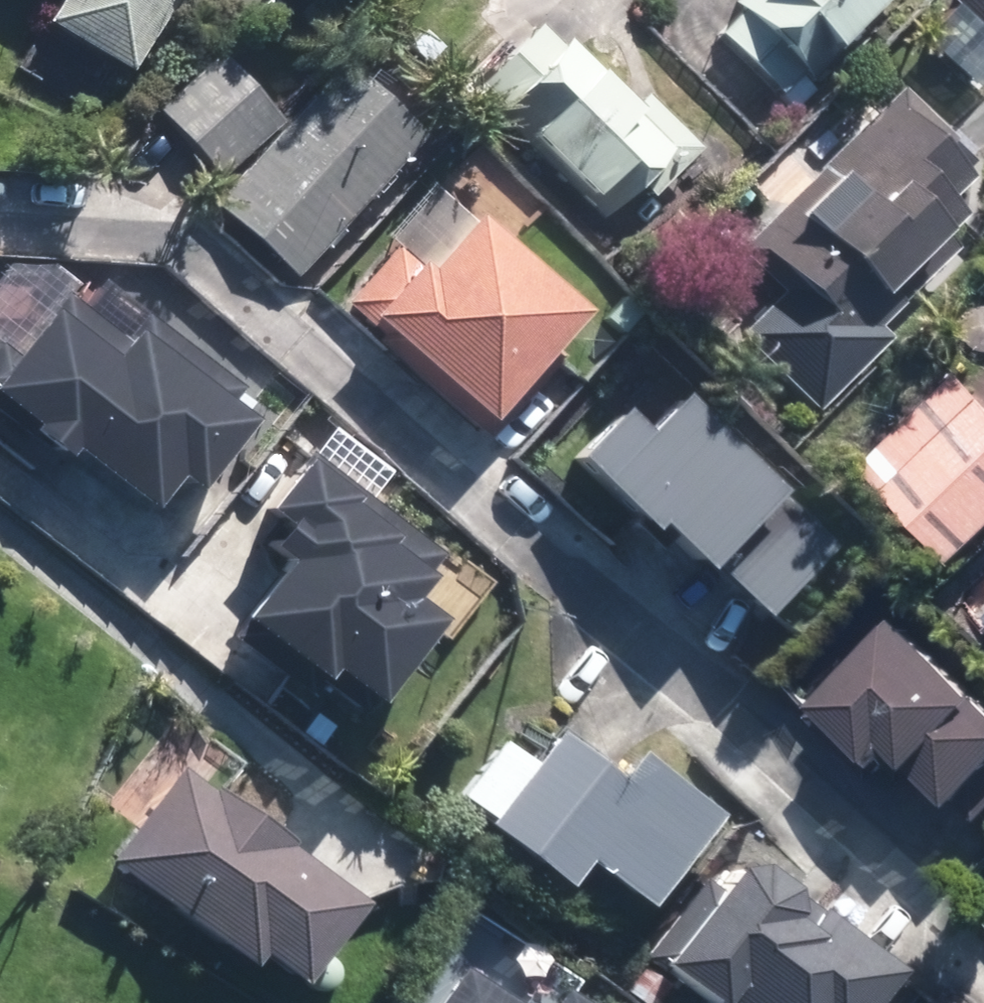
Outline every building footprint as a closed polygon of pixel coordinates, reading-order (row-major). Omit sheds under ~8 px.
[(18,57),(100,112),(174,0),(56,0),(18,57)] [(886,0),(739,0),(749,9),(727,31),(782,87),(804,64),(813,73),(886,0)] [(983,27),(983,0),(959,0),(983,27)] [(574,87),(532,129),(534,131),(595,193),(630,158),(658,187),(703,143),(657,97),(647,107),(581,40),(555,67),(574,87)] [(229,170),(287,109),(223,48),(165,108),(229,170)] [(302,269),(433,126),(352,52),(221,195),(302,269)] [(912,88),(753,239),(793,281),(748,324),(821,400),(897,328),(885,316),(970,234),(955,219),(973,202),(960,187),(983,164),(912,88)] [(498,411),(596,297),(519,230),(531,216),(477,169),(456,193),(442,180),(352,284),(498,411)] [(153,304),(132,332),(62,280),(0,365),(0,388),(157,504),(187,464),(210,481),(266,405),(243,388),(251,377),(153,304)] [(983,537),(983,349),(869,464),(963,558),(983,537)] [(790,475),(692,384),(656,422),(629,397),(582,448),(658,519),(666,511),(772,609),(839,538),(781,484),(790,475)] [(453,551),(322,445),(275,503),(294,517),(276,539),(296,555),(252,609),(326,669),(340,652),(386,689),(436,627),(451,639),(495,586),(453,551)] [(921,605),(836,693),(904,759),(916,747),(970,800),(983,786),(983,666),(921,605)] [(558,730),(543,719),(523,747),(504,733),(464,787),(577,870),(594,847),(658,894),(726,802),(648,744),(629,769),(564,722),(558,730)] [(118,862),(262,955),(271,941),(314,969),(369,884),(183,762),(118,862)] [(709,873),(655,943),(733,1002),(877,1002),(910,960),(760,846),(729,888),(709,873)] [(466,958),(436,1002),(534,1002),(466,958)] [(570,975),(552,1002),(613,1002),(570,975)]
